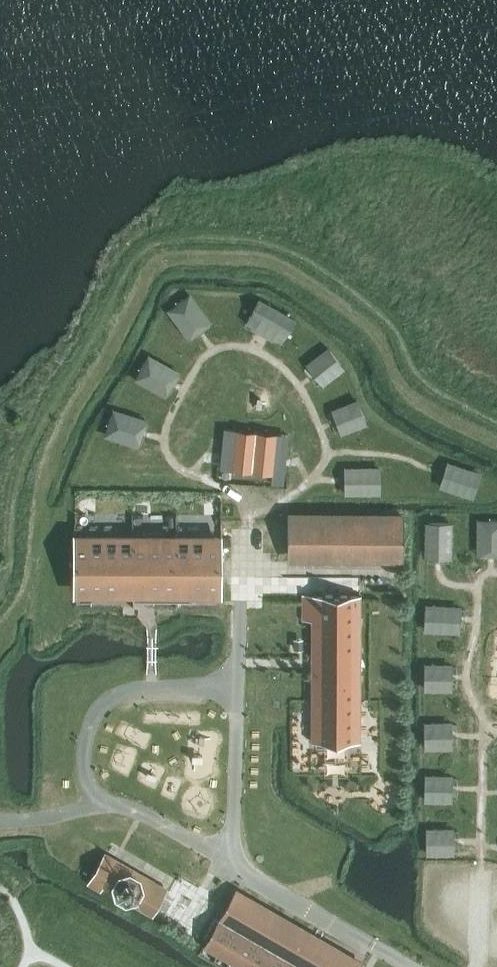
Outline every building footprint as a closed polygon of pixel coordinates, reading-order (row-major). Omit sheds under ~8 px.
[(166,309),(192,339),(214,319),(188,290),(166,309)] [(245,326),(284,343),(296,314),(258,298),(245,326)] [(306,362),(324,384),(346,367),(329,344),(306,362)] [(146,352),(134,379),(169,395),(181,368),(146,352)] [(341,433),(368,424),(359,397),(332,406),(341,433)] [(140,447),(150,418),(115,405),(104,434),(140,447)] [(232,469),(272,473),(276,433),(236,429),(232,469)] [(440,487),(476,495),(482,468),(446,460),(440,487)] [(382,492),(382,464),(344,465),(345,493),(382,492)] [(477,554),(496,555),(496,518),(478,518),(477,554)] [(288,519),(287,552),(403,552),(403,519),(288,519)] [(453,558),(454,520),(427,520),(427,557),(453,558)] [(74,545),(72,545),(72,583),(74,583),(146,583),(176,583),(220,583),(221,583),(221,545),(176,545),(176,538),(132,538),(132,545),(74,545)] [(359,596),(305,596),(305,620),(314,620),(314,742),(359,742),(359,596)] [(425,630),(462,632),(463,603),(426,602),(425,630)] [(426,661),(425,688),(454,689),(455,662),(426,661)] [(311,712),(294,712),(295,771),(312,771),(311,712)] [(424,719),(425,747),(455,746),(454,718),(424,719)] [(364,754),(364,772),(381,772),(381,754),(364,754)] [(454,801),(455,774),(425,773),(424,800),(454,801)] [(456,825),(427,825),(427,854),(456,853),(456,825)] [(87,880),(151,916),(163,894),(99,858),(87,880)] [(229,898),(201,946),(238,966),(350,966),(229,898)]
